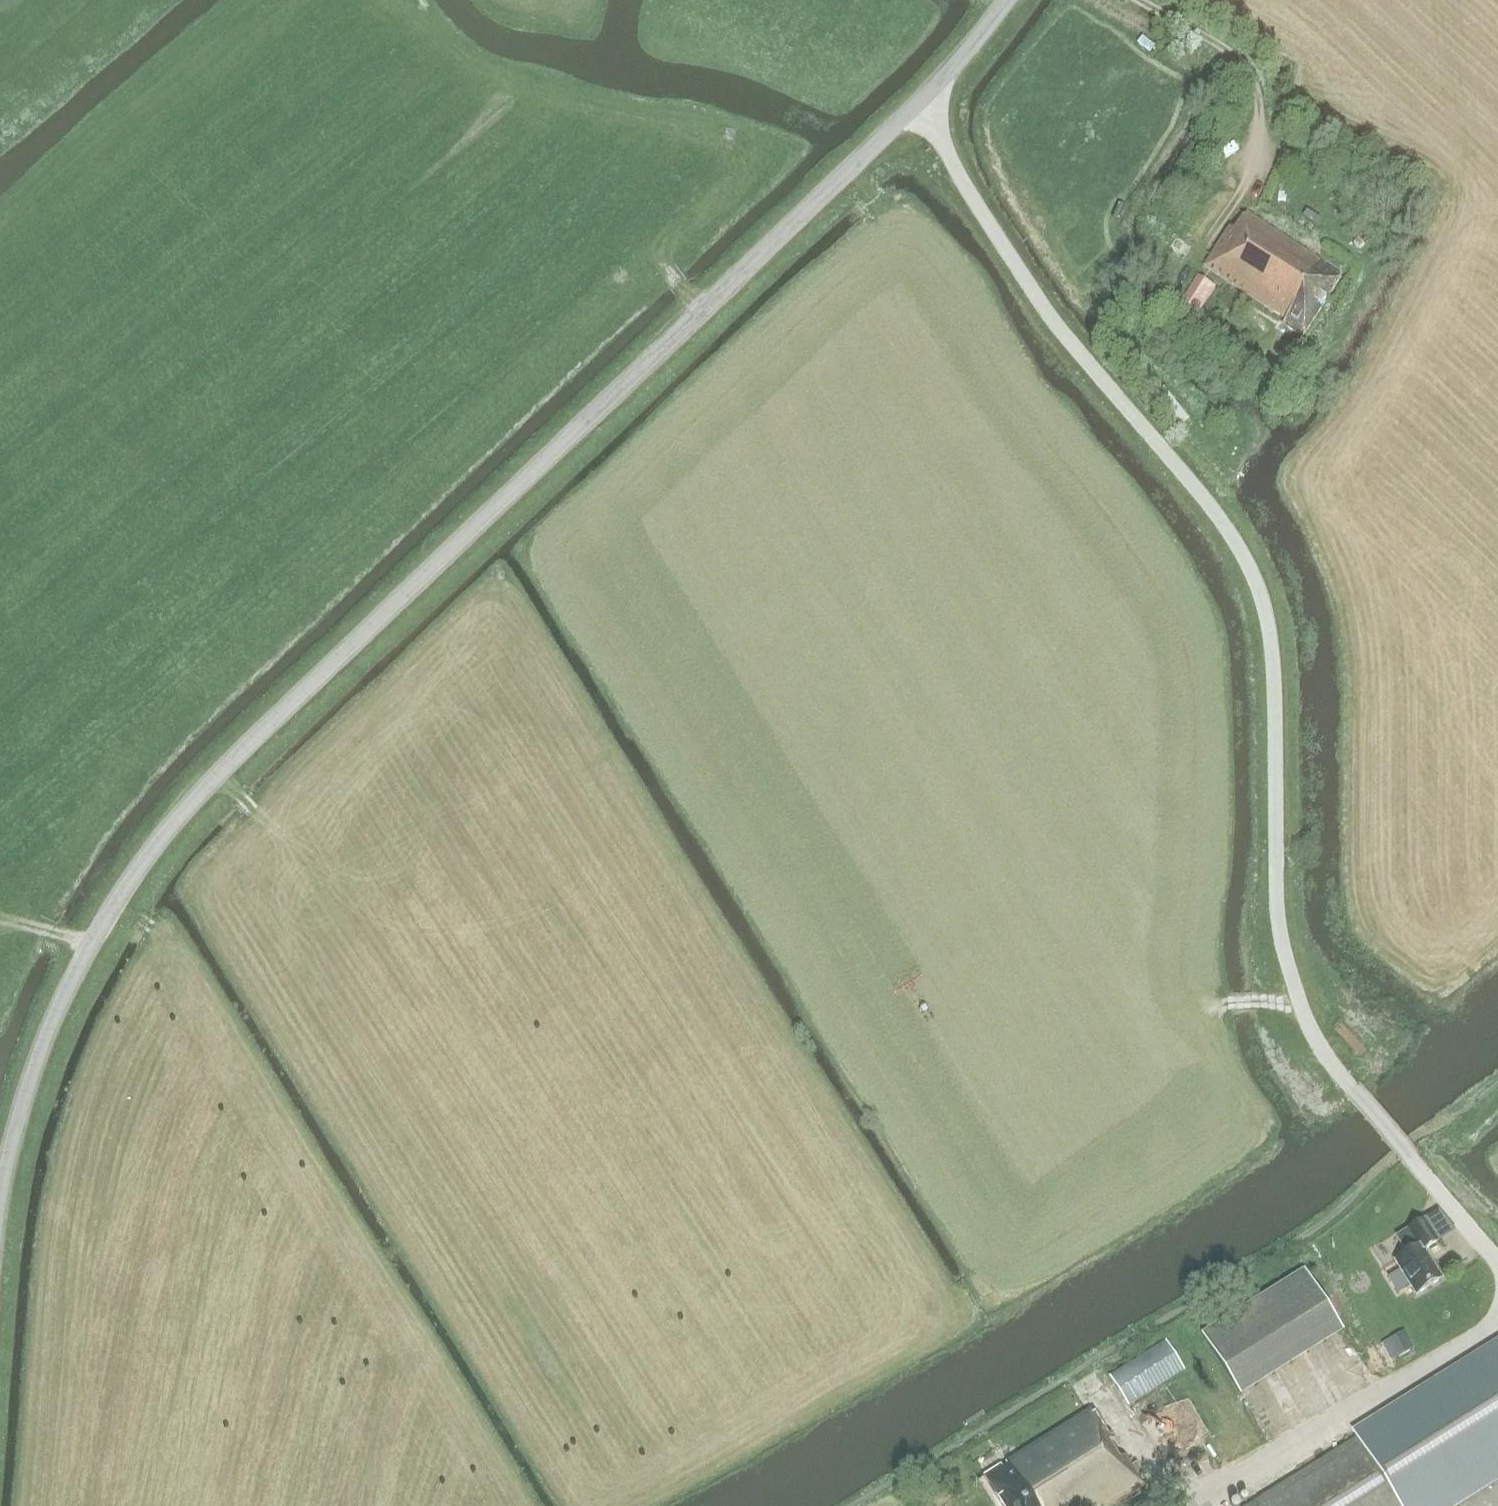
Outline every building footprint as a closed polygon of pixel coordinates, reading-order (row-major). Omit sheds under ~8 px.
[(1302,335),(1341,276),(1325,266),(1326,264),(1246,212),(1235,229),(1231,226),(1204,266),(1285,318),(1282,322),(1302,335)] [(1197,314),(1216,289),(1198,276),(1179,302),(1197,314)] [(1140,316),(1149,304),(1140,297),(1131,308),(1140,316)] [(1408,1254),(1396,1261),(1417,1295),(1443,1279),(1425,1250),(1439,1242),(1425,1220),(1398,1237),(1408,1254)] [(1203,1335),(1241,1397),(1345,1332),(1306,1270),(1203,1335)] [(1405,1332),(1383,1343),(1392,1359),(1414,1348),(1405,1332)] [(1112,1376),(1130,1405),(1184,1370),(1166,1342),(1112,1376)] [(1249,1505),(1453,1505),(1497,1478),(1497,1346),(1356,1434),(1358,1438),(1249,1505)] [(1091,1409),(984,1477),(1002,1505),(1112,1505),(1144,1486),(1140,1478),(1145,1475),(1137,1463),(1132,1466),(1111,1433),(1108,1435),(1091,1409)]
